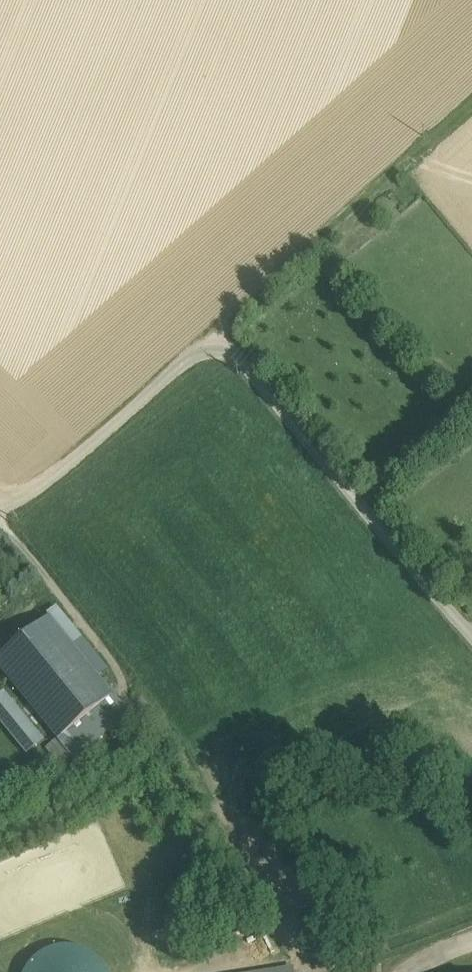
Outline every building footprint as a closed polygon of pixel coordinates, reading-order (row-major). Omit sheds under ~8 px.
[(90,669),(100,661),(59,610),(49,618),(90,669)] [(49,618),(0,658),(0,669),(59,741),(114,697),(90,669),(49,618)] [(4,694),(0,697),(0,721),(28,755),(43,742),(4,694)] [(114,697),(59,741),(73,758),(74,759),(128,715),(114,697)] [(63,767),(73,758),(59,741),(48,750),(63,767)] [(108,952),(27,947),(26,971),(107,971),(108,952)]
